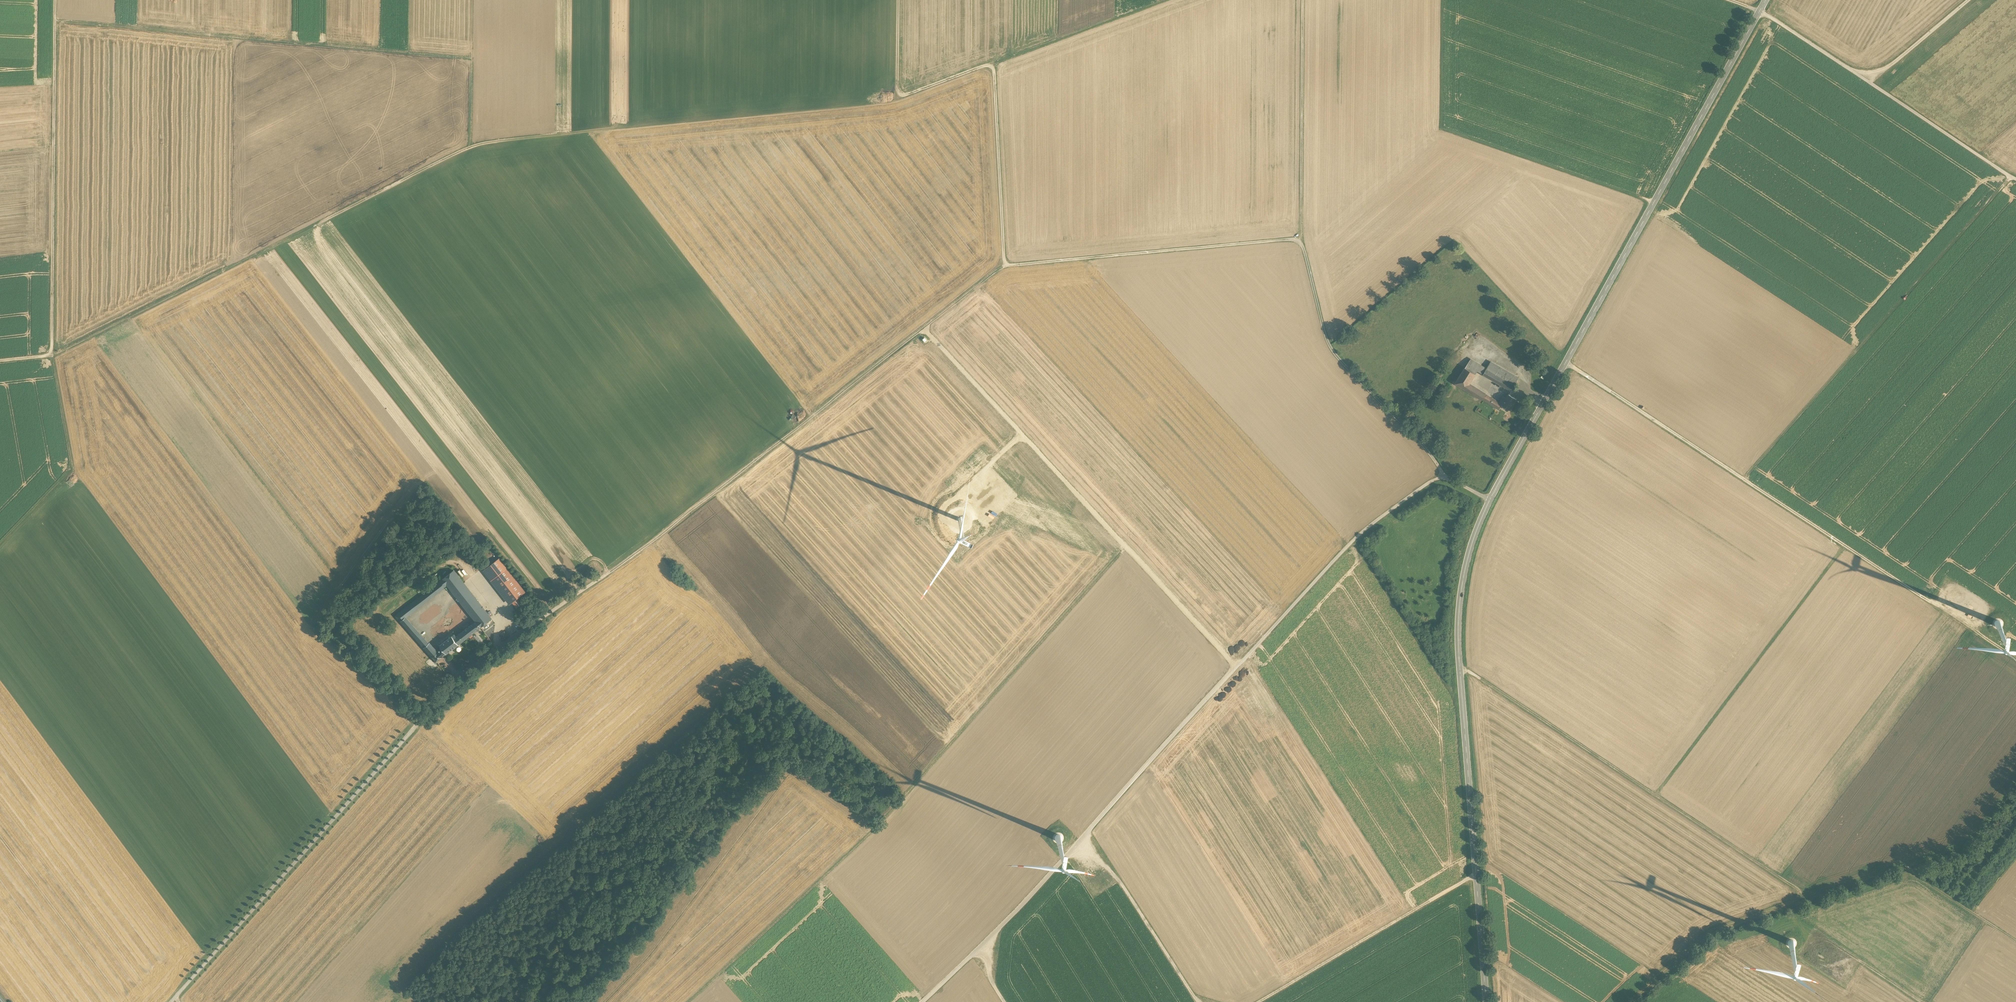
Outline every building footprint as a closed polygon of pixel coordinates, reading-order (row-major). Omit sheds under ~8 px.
[(1469,360),(1467,364),(1478,370),(1477,371),(1483,374),(1486,370),(1469,360)] [(1518,378),(1490,362),(1486,370),(1513,386),(1518,378)] [(1465,368),(1475,374),(1477,371),(1478,370),(1467,364),(1465,368)] [(1466,389),(1469,385),(1475,374),(1465,368),(1456,383),(1466,389)] [(1513,386),(1486,370),(1483,374),(1483,375),(1511,391),(1513,386)] [(1481,401),(1482,399),(1466,389),(1456,383),(1455,384),(1462,389),(1481,401)] [(1499,410),(1502,405),(1469,385),(1466,389),(1482,399),(1499,410)] [(1516,399),(1508,395),(1505,400),(1513,405),(1516,399)] [(1513,405),(1505,400),(1502,405),(1510,410),(1513,405)] [(517,597),(524,591),(499,556),(482,569),(507,605),(512,602),(516,607),(521,603),(517,597)] [(493,619),(468,586),(455,571),(444,580),(448,585),(477,622),(482,628),(493,619)] [(444,580),(396,616),(401,621),(406,618),(408,616),(448,585),(444,580)] [(437,652),(406,618),(401,621),(433,658),(438,654),(437,652)] [(439,620),(430,630),(437,635),(445,626),(439,620)] [(477,622),(466,630),(471,636),(473,634),(482,628),(477,622)] [(482,628),(473,634),(475,638),(484,631),(482,628)] [(466,630),(457,637),(455,635),(453,637),(460,645),(471,636),(466,630)] [(453,637),(441,646),(442,648),(437,652),(438,654),(442,658),(460,645),(453,637)] [(442,658),(438,654),(433,658),(437,662),(442,658)]
